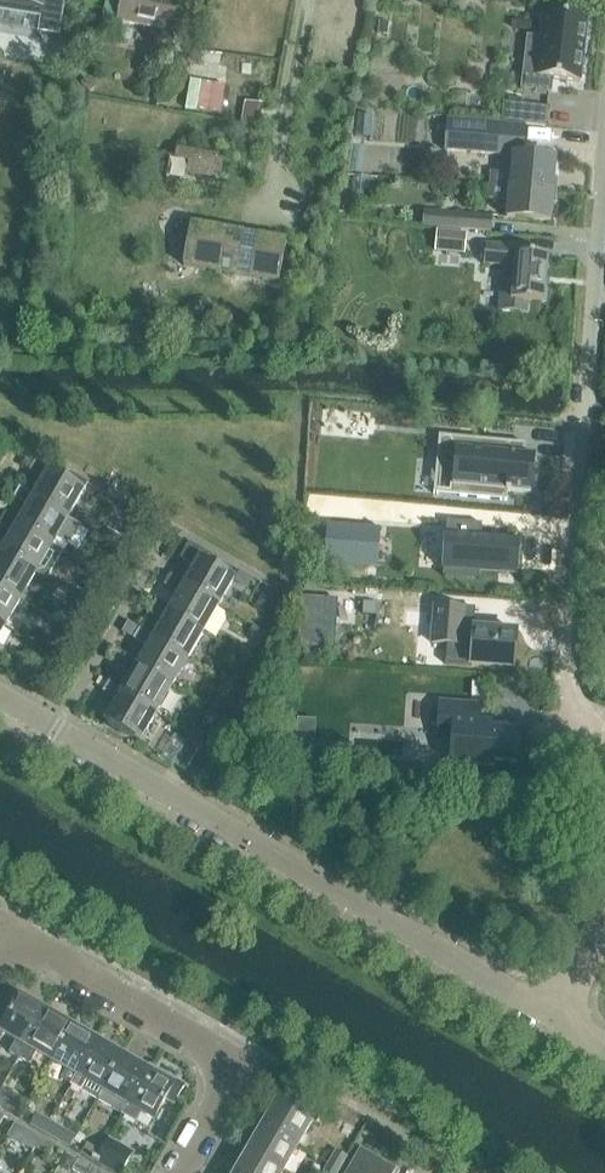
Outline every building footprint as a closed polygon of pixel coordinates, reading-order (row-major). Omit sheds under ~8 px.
[(59,35),(65,0),(0,0),(0,11),(40,18),(38,32),(59,35)] [(117,0),(106,0),(99,33),(109,36),(117,0)] [(117,20),(173,32),(180,0),(122,0),(117,20)] [(553,78),(580,81),(587,19),(544,14),(537,73),(523,72),(521,89),(551,92),(553,78)] [(81,85),(90,93),(95,88),(86,79),(81,85)] [(503,101),(501,122),(544,127),(546,106),(503,101)] [(445,118),(443,149),(506,154),(507,138),(522,139),(523,125),(501,123),(445,118)] [(189,160),(187,173),(212,177),(213,173),(220,174),(222,160),(218,160),(218,155),(191,150),(189,160)] [(489,184),(551,190),(554,158),(510,155),(509,173),(490,171),(489,184)] [(505,217),(548,221),(551,190),(489,184),(488,198),(506,200),(505,217)] [(437,212),(436,227),(489,231),(491,216),(437,212)] [(184,264),(184,265),(279,282),(286,240),(191,223),(191,224),(197,225),(190,265),(184,264)] [(463,254),(465,236),(435,234),(434,252),(463,254)] [(517,253),(517,247),(485,245),(483,264),(514,267),(513,281),(502,280),(499,310),(527,313),(528,302),(543,303),(547,256),(517,253)] [(439,436),(437,463),(458,465),(456,484),(453,484),(452,486),(461,487),(460,496),(507,501),(508,491),(532,493),(532,491),(528,491),(531,456),(535,456),(535,454),(512,452),(512,443),(439,436)] [(44,480),(34,496),(32,500),(67,519),(87,485),(71,475),(67,482),(53,474),(55,471),(34,459),(27,471),(44,480)] [(67,519),(32,500),(34,496),(18,486),(12,497),(28,507),(19,522),(17,526),(52,545),(55,539),(69,547),(81,527),(67,519)] [(126,506),(118,519),(128,525),(136,513),(126,506)] [(3,513),(3,514),(0,519),(0,525),(14,533),(4,549),(2,554),(36,573),(47,579),(63,552),(52,545),(17,526),(19,522),(3,513)] [(447,520),(442,575),(477,578),(478,571),(515,574),(518,541),(481,537),(482,524),(447,520)] [(380,528),(327,524),(324,563),(377,567),(380,528)] [(121,537),(107,529),(101,538),(115,546),(121,537)] [(20,599),(36,573),(2,554),(4,549),(0,547),(0,588),(20,599)] [(183,582),(182,585),(217,605),(232,579),(202,562),(204,558),(186,547),(180,558),(193,566),(183,582)] [(103,567),(93,561),(90,567),(100,572),(103,567)] [(168,608),(166,612),(201,633),(217,605),(182,585),(183,582),(170,574),(164,585),(177,592),(168,608)] [(20,599),(0,588),(0,624),(5,626),(20,599)] [(77,588),(74,594),(82,599),(86,594),(77,588)] [(301,597),(298,646),(333,649),(336,600),(301,597)] [(60,600),(51,616),(67,625),(76,609),(60,600)] [(168,608),(155,601),(148,612),(162,619),(152,636),(151,639),(186,660),(201,633),(166,612),(168,608)] [(376,602),(363,601),(362,614),(375,615),(376,602)] [(432,609),(430,644),(470,647),(468,666),(512,669),(514,634),(459,631),(461,611),(432,609)] [(171,687),(186,660),(151,639),(152,636),(139,629),(133,639),(146,646),(137,662),(136,665),(171,687)] [(604,644),(604,634),(596,632),(594,642),(604,644)] [(156,714),(171,687),(136,665),(137,662),(124,655),(118,666),(131,673),(122,690),(120,693),(156,714)] [(220,679),(234,687),(241,676),(227,668),(220,679)] [(108,682),(102,694),(115,702),(104,722),(140,742),(156,714),(120,693),(122,690),(108,682)] [(481,699),(482,683),(471,683),(470,698),(481,699)] [(480,706),(441,703),(438,739),(452,740),(450,763),(493,767),(493,761),(516,763),(519,732),(491,730),(492,725),(479,724),(480,706)] [(290,743),(289,762),(309,763),(309,753),(312,753),(313,729),(311,729),(312,720),(297,719),(295,744),(290,743)] [(194,735),(202,740),(206,733),(198,729),(194,735)] [(173,763),(186,770),(203,742),(190,734),(184,743),(173,763)] [(0,1029),(0,1033),(15,1042),(9,1052),(18,1057),(45,1011),(19,997),(0,1029)] [(45,1011),(18,1057),(30,1064),(37,1054),(50,1061),(71,1026),(45,1011)] [(75,1076),(96,1040),(71,1026),(50,1061),(65,1070),(60,1078),(70,1084),(75,1076)] [(75,1076),(70,1084),(96,1099),(122,1054),(96,1040),(75,1076)] [(122,1054),(96,1099),(121,1114),(148,1069),(122,1054)] [(148,1069),(121,1114),(132,1120),(137,1111),(153,1121),(166,1098),(175,1103),(186,1084),(160,1069),(157,1074),(148,1069)] [(7,1112),(9,1113),(17,1097),(2,1088),(1,1089),(0,1091),(0,1108),(7,1112)] [(261,1124),(309,1151),(315,1142),(303,1135),(313,1119),(276,1098),(261,1124)] [(43,1133),(50,1121),(36,1113),(30,1125),(43,1133)] [(64,1129),(50,1121),(43,1133),(57,1140),(64,1129)] [(247,1149),(283,1170),(292,1156),(296,1158),(301,1149),(308,1153),(309,1151),(261,1124),(247,1149)] [(34,1148),(41,1137),(27,1130),(21,1141),(34,1148)] [(80,1144),(85,1136),(79,1132),(74,1140),(80,1144)] [(55,1146),(41,1137),(34,1148),(49,1156),(55,1146)] [(81,1153),(93,1160),(99,1150),(87,1143),(81,1153)] [(99,1150),(93,1160),(115,1172),(121,1172),(129,1158),(105,1144),(101,1151),(99,1150)] [(371,1172),(398,1172),(400,1170),(361,1148),(352,1162),(371,1172)] [(283,1170),(247,1149),(233,1172),(282,1172),(283,1170)] [(348,1156),(346,1156),(336,1150),(329,1163),(340,1169),(348,1156)] [(77,1172),(87,1172),(90,1166),(78,1159),(71,1170),(77,1172)] [(352,1162),(346,1172),(371,1172),(352,1162)] [(329,1163),(323,1172),(338,1172),(340,1169),(329,1163)]
